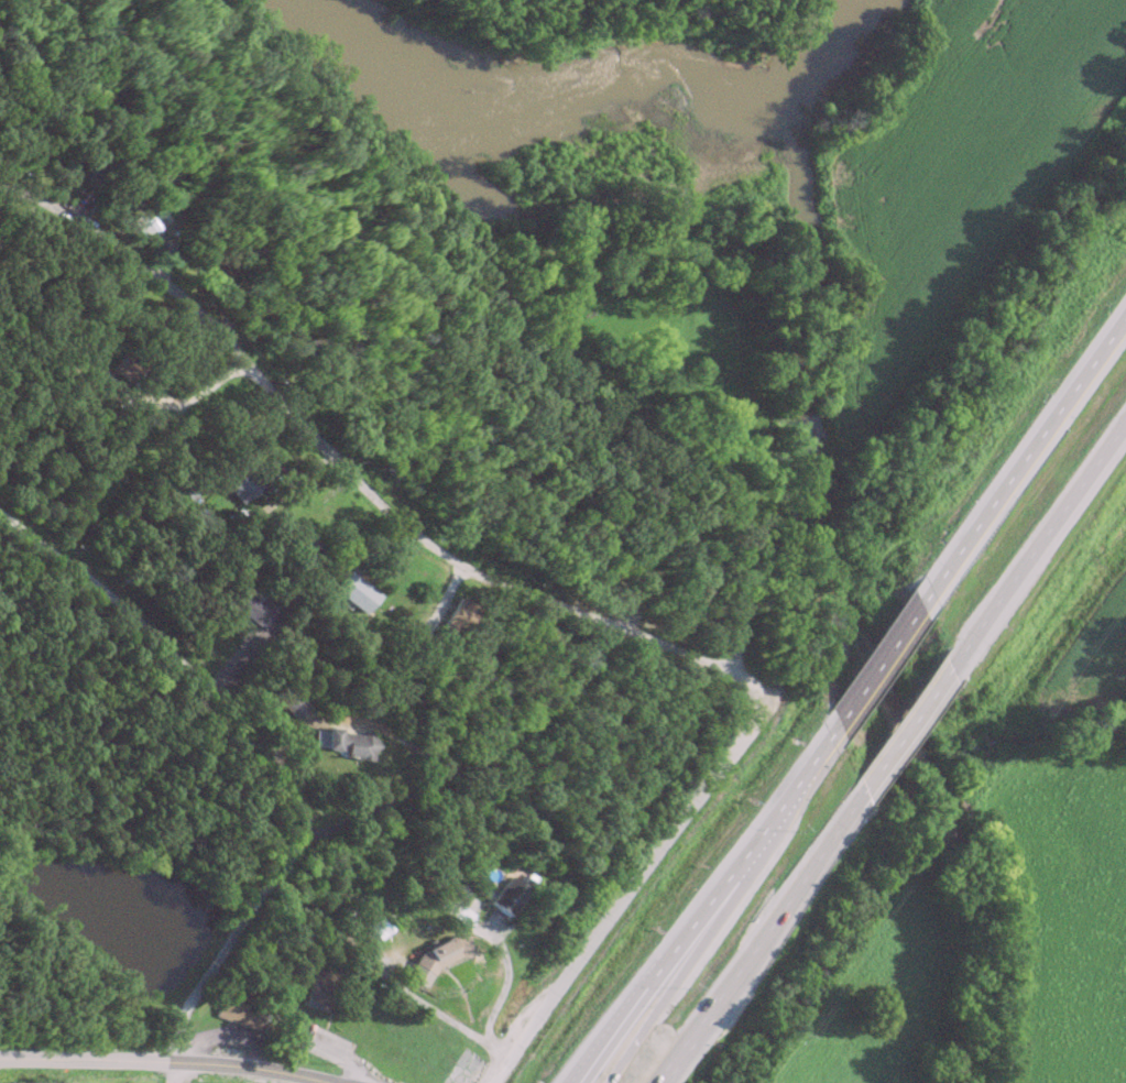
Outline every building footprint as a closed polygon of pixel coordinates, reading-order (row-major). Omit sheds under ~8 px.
[(151,224),(144,227),(139,215),(121,222),(131,243),(143,237),(145,241),(157,236),(151,224)] [(122,381),(141,370),(131,352),(111,363),(122,381)] [(262,483),(247,468),(225,489),(240,504),(262,483)] [(375,596),(347,571),(331,589),(359,614),(375,596)] [(222,603),(255,626),(266,609),(233,586),(222,603)] [(473,607),(453,598),(440,627),(460,636),(473,607)] [(295,718),(307,705),(294,694),(282,707),(295,718)] [(315,728),(311,751),(370,760),(374,737),(315,728)] [(525,890),(507,877),(488,904),(505,917),(525,890)]
